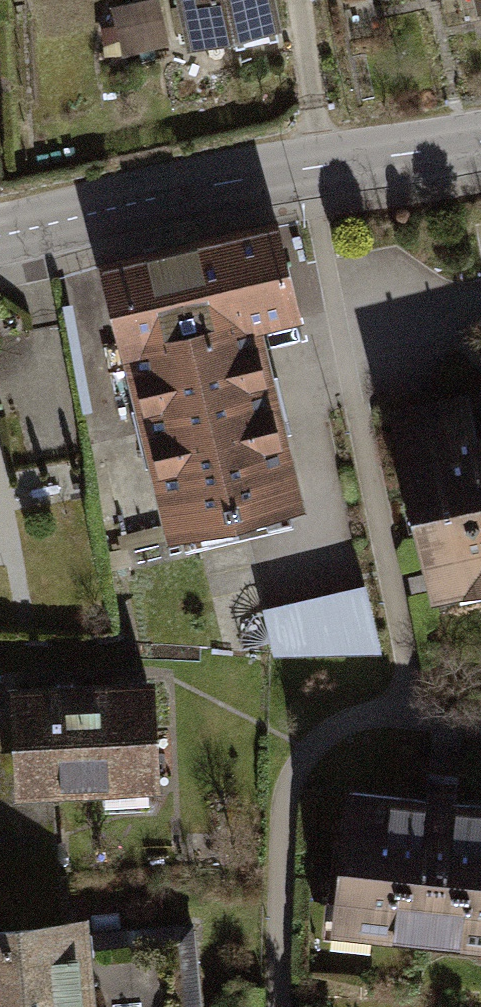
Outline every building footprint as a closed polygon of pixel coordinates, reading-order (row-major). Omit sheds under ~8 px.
[(109,10),(122,62),(169,50),(156,0),(150,0),(109,10)] [(188,54),(277,35),(269,0),(177,0),(188,54)] [(300,323),(275,223),(86,269),(111,369),(257,333),(300,323)] [(156,553),(302,517),(257,333),(111,369),(156,553)] [(470,420),(468,409),(396,425),(433,589),(480,578),(480,417),(470,420)] [(272,656),(378,648),(375,588),(268,595),(272,656)] [(156,798),(154,684),(7,689),(6,717),(0,717),(0,927),(62,922),(56,803),(156,798)] [(348,795),(334,917),(480,933),(480,810),(348,795)] [(79,921),(62,922),(0,927),(0,1006),(86,1006),(79,921)]
